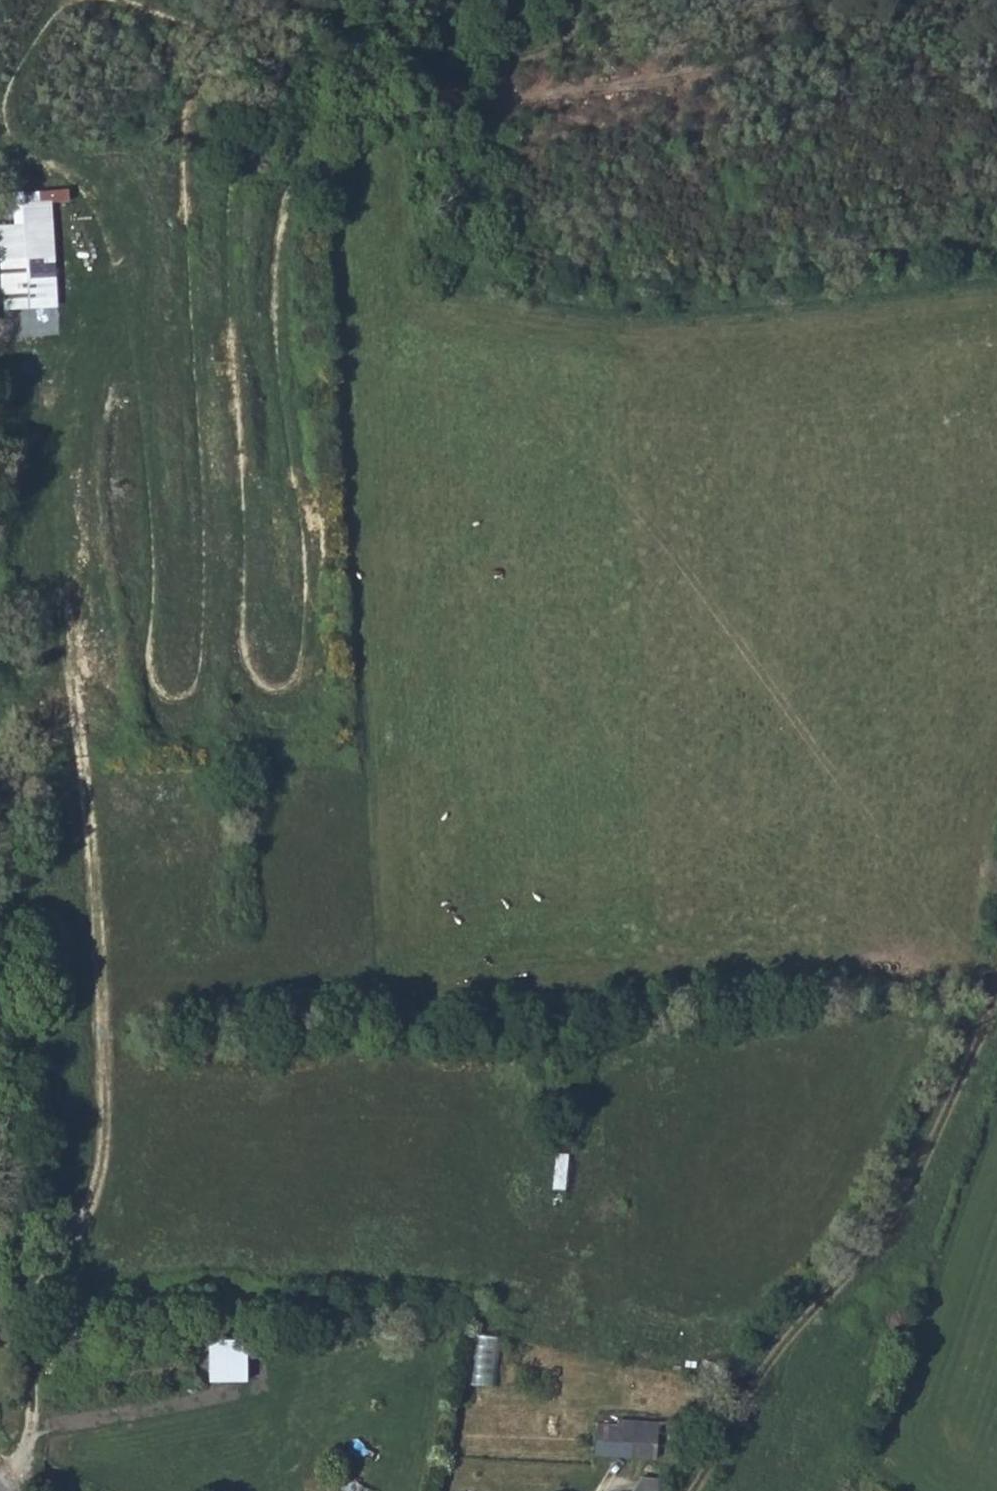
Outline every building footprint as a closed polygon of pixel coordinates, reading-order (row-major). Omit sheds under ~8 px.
[(53,200),(71,199),(70,188),(20,190),(21,221),(0,222),(0,308),(58,306),(53,200)] [(469,1382),(497,1385),(501,1334),(474,1331),(469,1382)] [(599,1422),(595,1454),(659,1458),(662,1420),(621,1416),(620,1423),(599,1422)] [(661,1475),(637,1474),(636,1490),(660,1490),(661,1475)] [(332,1478),(325,1490),(349,1490),(332,1478)]
